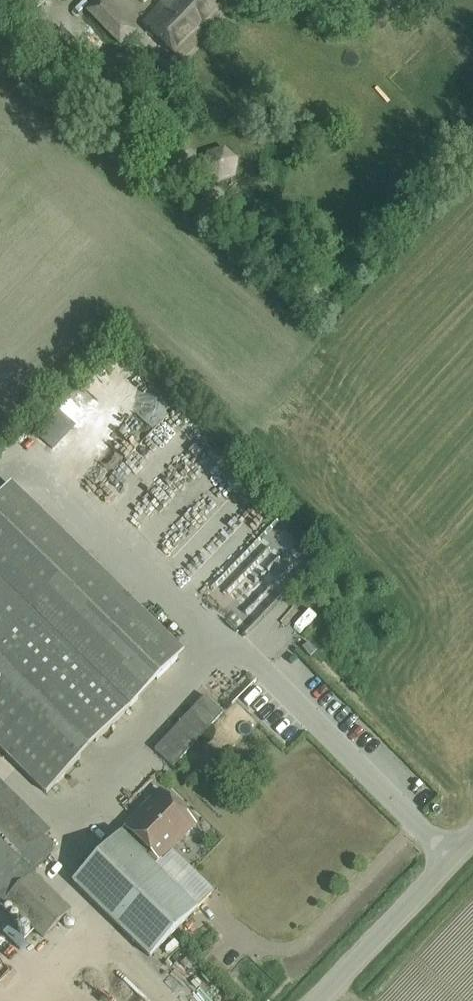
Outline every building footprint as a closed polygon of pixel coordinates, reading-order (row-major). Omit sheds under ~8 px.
[(120,41),(134,28),(107,0),(93,0),(86,6),(120,41)] [(208,23),(227,3),(223,0),(167,0),(144,24),(180,59),(212,26),(208,23)] [(59,31),(44,44),(73,73),(86,60),(59,31)] [(239,161),(225,149),(206,155),(203,173),(217,186),(235,179),(239,161)] [(84,384),(72,394),(88,414),(100,403),(84,384)] [(148,433),(124,455),(136,468),(160,446),(148,433)] [(105,493),(116,481),(108,474),(97,486),(105,493)] [(11,482),(0,493),(0,748),(46,793),(184,651),(11,482)] [(248,601),(238,591),(225,605),(235,615),(248,601)] [(172,767),(222,713),(204,696),(154,750),(172,767)] [(44,939),(70,912),(32,874),(48,857),(46,854),(53,846),(44,837),(51,830),(0,780),(0,897),(44,939)] [(195,824),(160,791),(72,882),(150,957),(197,909),(154,866),(195,824)]
